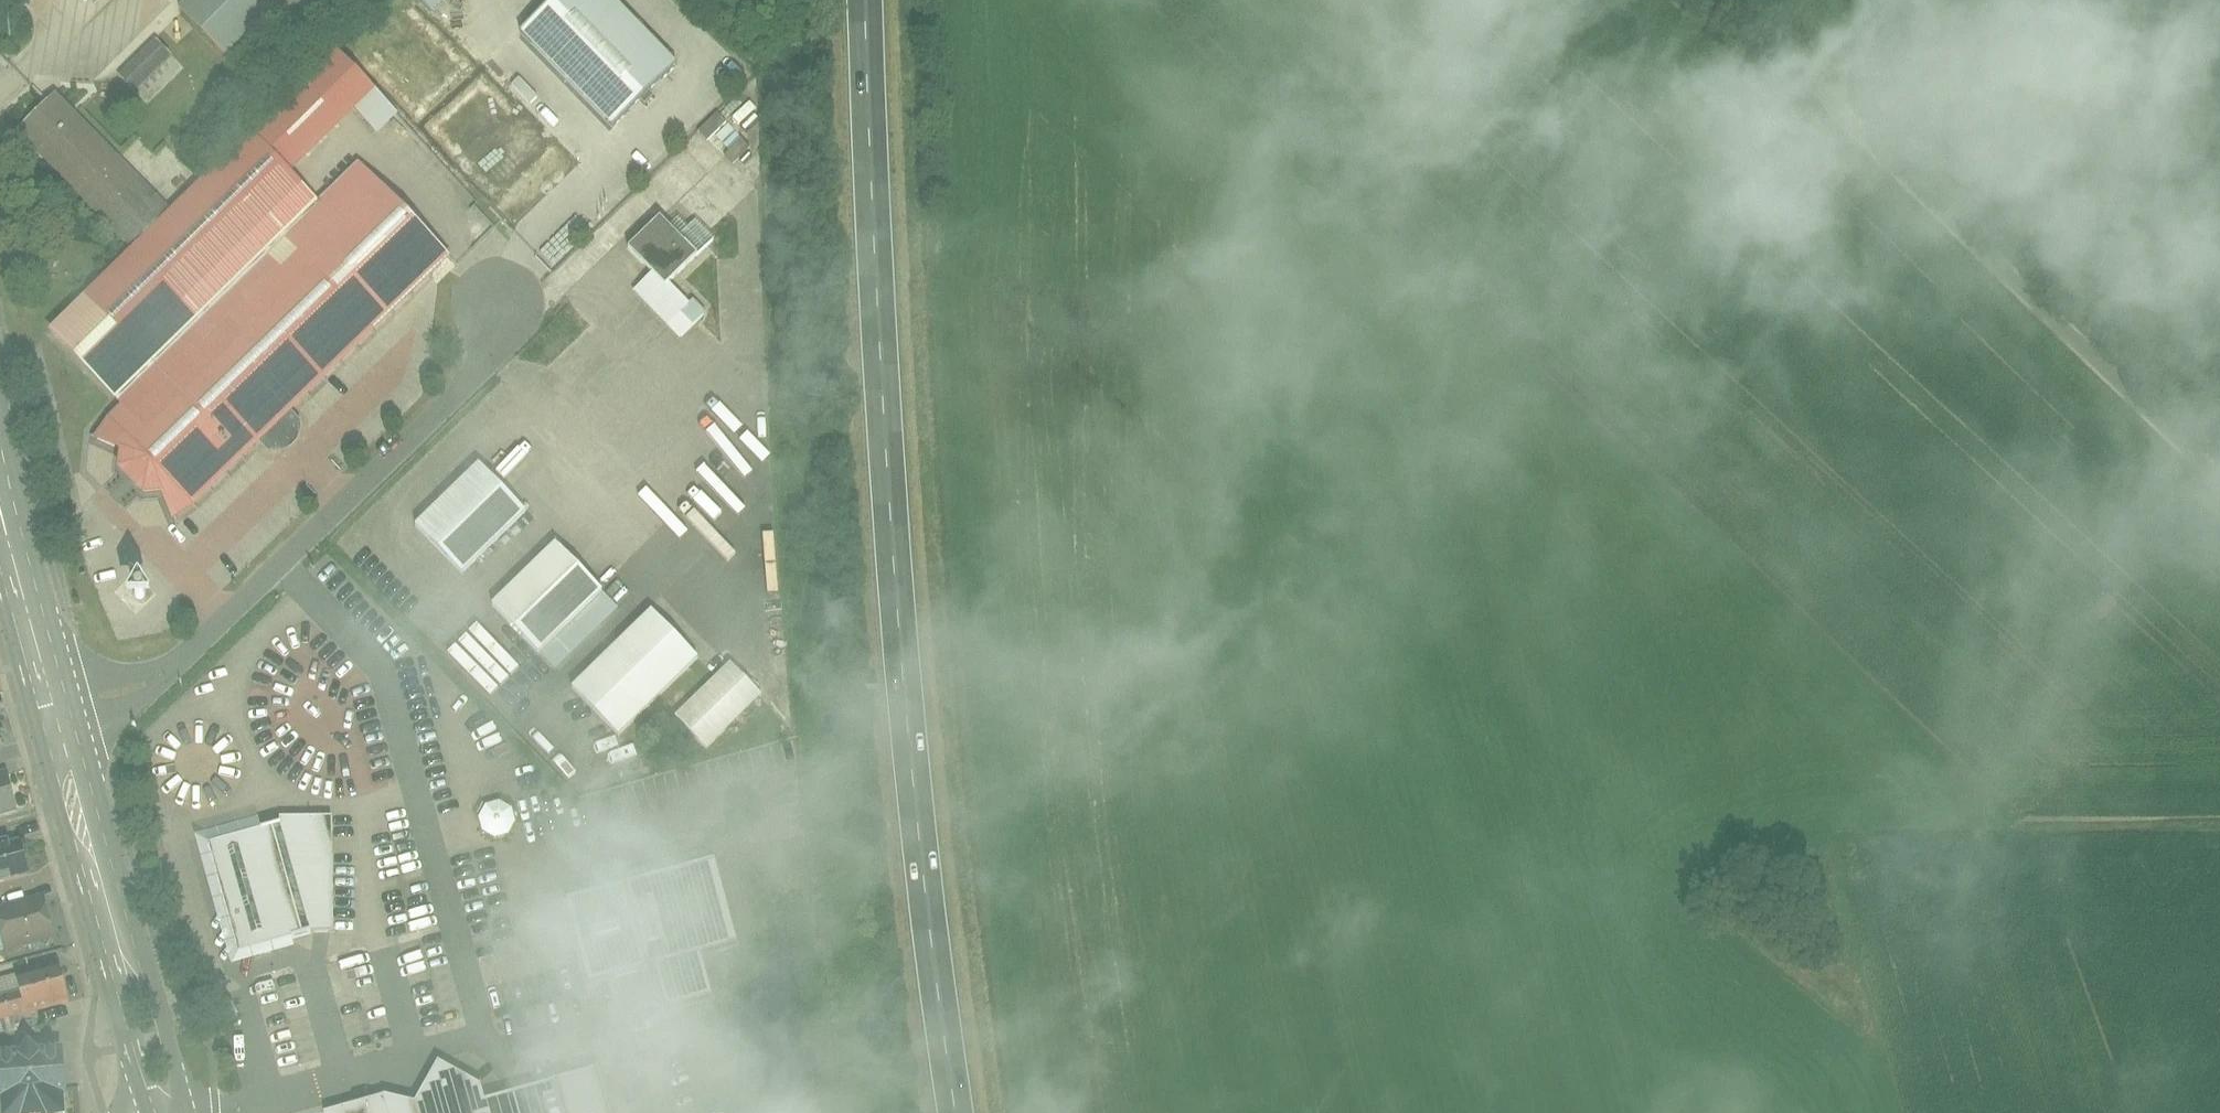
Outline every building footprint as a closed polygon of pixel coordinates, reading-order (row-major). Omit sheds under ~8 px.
[(183,12),(225,55),(277,2),(275,0),(195,0),(183,12)] [(431,12),(444,0),(420,0),(431,12)] [(611,0),(555,0),(521,33),(612,126),(675,65),(611,0)] [(156,39),(119,75),(145,102),(182,66),(156,39)] [(127,255),(49,331),(117,400),(319,203),(293,176),(377,94),(337,53),(169,217),(55,100),(14,140),(127,255)] [(723,108),(700,131),(724,156),(747,133),(723,108)] [(117,400),(86,429),(179,524),(453,258),(360,163),(319,203),(117,400)] [(660,217),(628,248),(665,286),(713,240),(695,222),(680,237),(660,217)] [(456,462),(414,502),(421,509),(463,469),(456,462)] [(477,467),(419,524),(466,571),(524,514),(477,467)] [(552,546),(495,603),(542,650),(600,593),(552,546)] [(652,610),(577,683),(623,731),(699,659),(652,610)] [(731,663),(674,718),(707,751),(763,697),(731,663)] [(6,771),(0,773),(0,816),(19,810),(6,771)] [(276,835),(211,855),(239,956),(304,937),(326,937),(324,823),(277,824),(276,835)] [(20,843),(0,848),(0,879),(27,872),(20,843)] [(657,969),(668,1008),(710,997),(698,956),(739,945),(715,860),(568,902),(592,987),(657,969)] [(42,897),(0,909),(0,932),(6,954),(54,940),(42,897)] [(59,968),(13,978),(17,995),(0,999),(0,1023),(27,1017),(26,1012),(67,1003),(59,968)] [(0,1056),(0,1097),(1,1097),(1,1112),(70,1112),(69,1092),(62,1092),(61,1054),(0,1056)] [(596,1072),(484,1102),(480,1086),(441,1067),(420,1106),(390,1097),(334,1112),(607,1112),(596,1072)]
